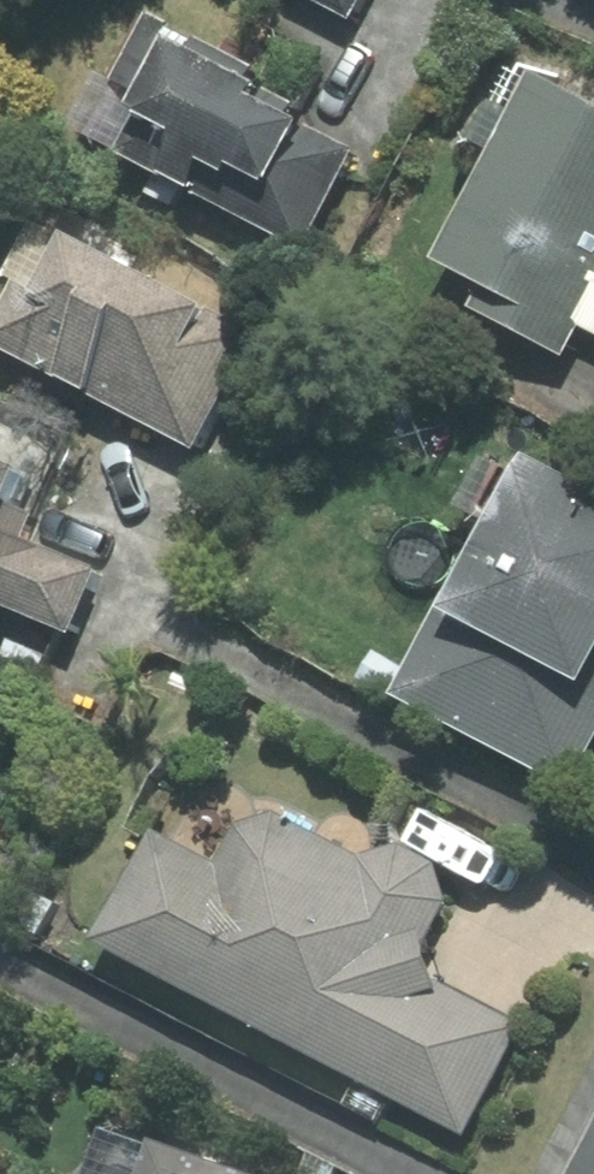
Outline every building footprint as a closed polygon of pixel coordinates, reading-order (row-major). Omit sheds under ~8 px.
[(367,16),(376,0),(335,0),(367,16)] [(159,89),(129,144),(318,247),(365,162),(323,139),(339,110),(159,12),(127,72),(159,89)] [(543,47),(492,148),(516,160),(465,259),(506,280),(491,310),(585,358),(593,340),(593,73),(543,47)] [(0,306),(0,335),(218,448),(281,326),(51,207),(0,306)] [(0,437),(0,593),(97,635),(124,573),(26,531),(57,461),(0,437)] [(564,454),(553,475),(533,465),(530,472),(497,455),(471,506),(522,532),(486,601),(470,592),(416,697),(590,786),(593,779),(593,469),(564,454)] [(477,1136),(536,1028),(463,988),(480,957),(448,939),(459,909),(460,905),(461,901),(462,896),(462,892),(461,888),(461,884),(460,880),(459,876),(457,872),(455,868),(453,865),(450,861),(447,858),(444,855),(441,853),(438,851),(434,849),(430,847),(426,846),(422,845),(418,844),(414,844),(410,843),(405,844),(401,845),(397,846),(393,847),(389,849),(386,851),(382,853),(379,856),(376,858),(373,861),(371,865),(252,800),(218,861),(170,835),(114,937),(477,1136)] [(174,1140),(162,1173),(270,1173),(174,1140)]
